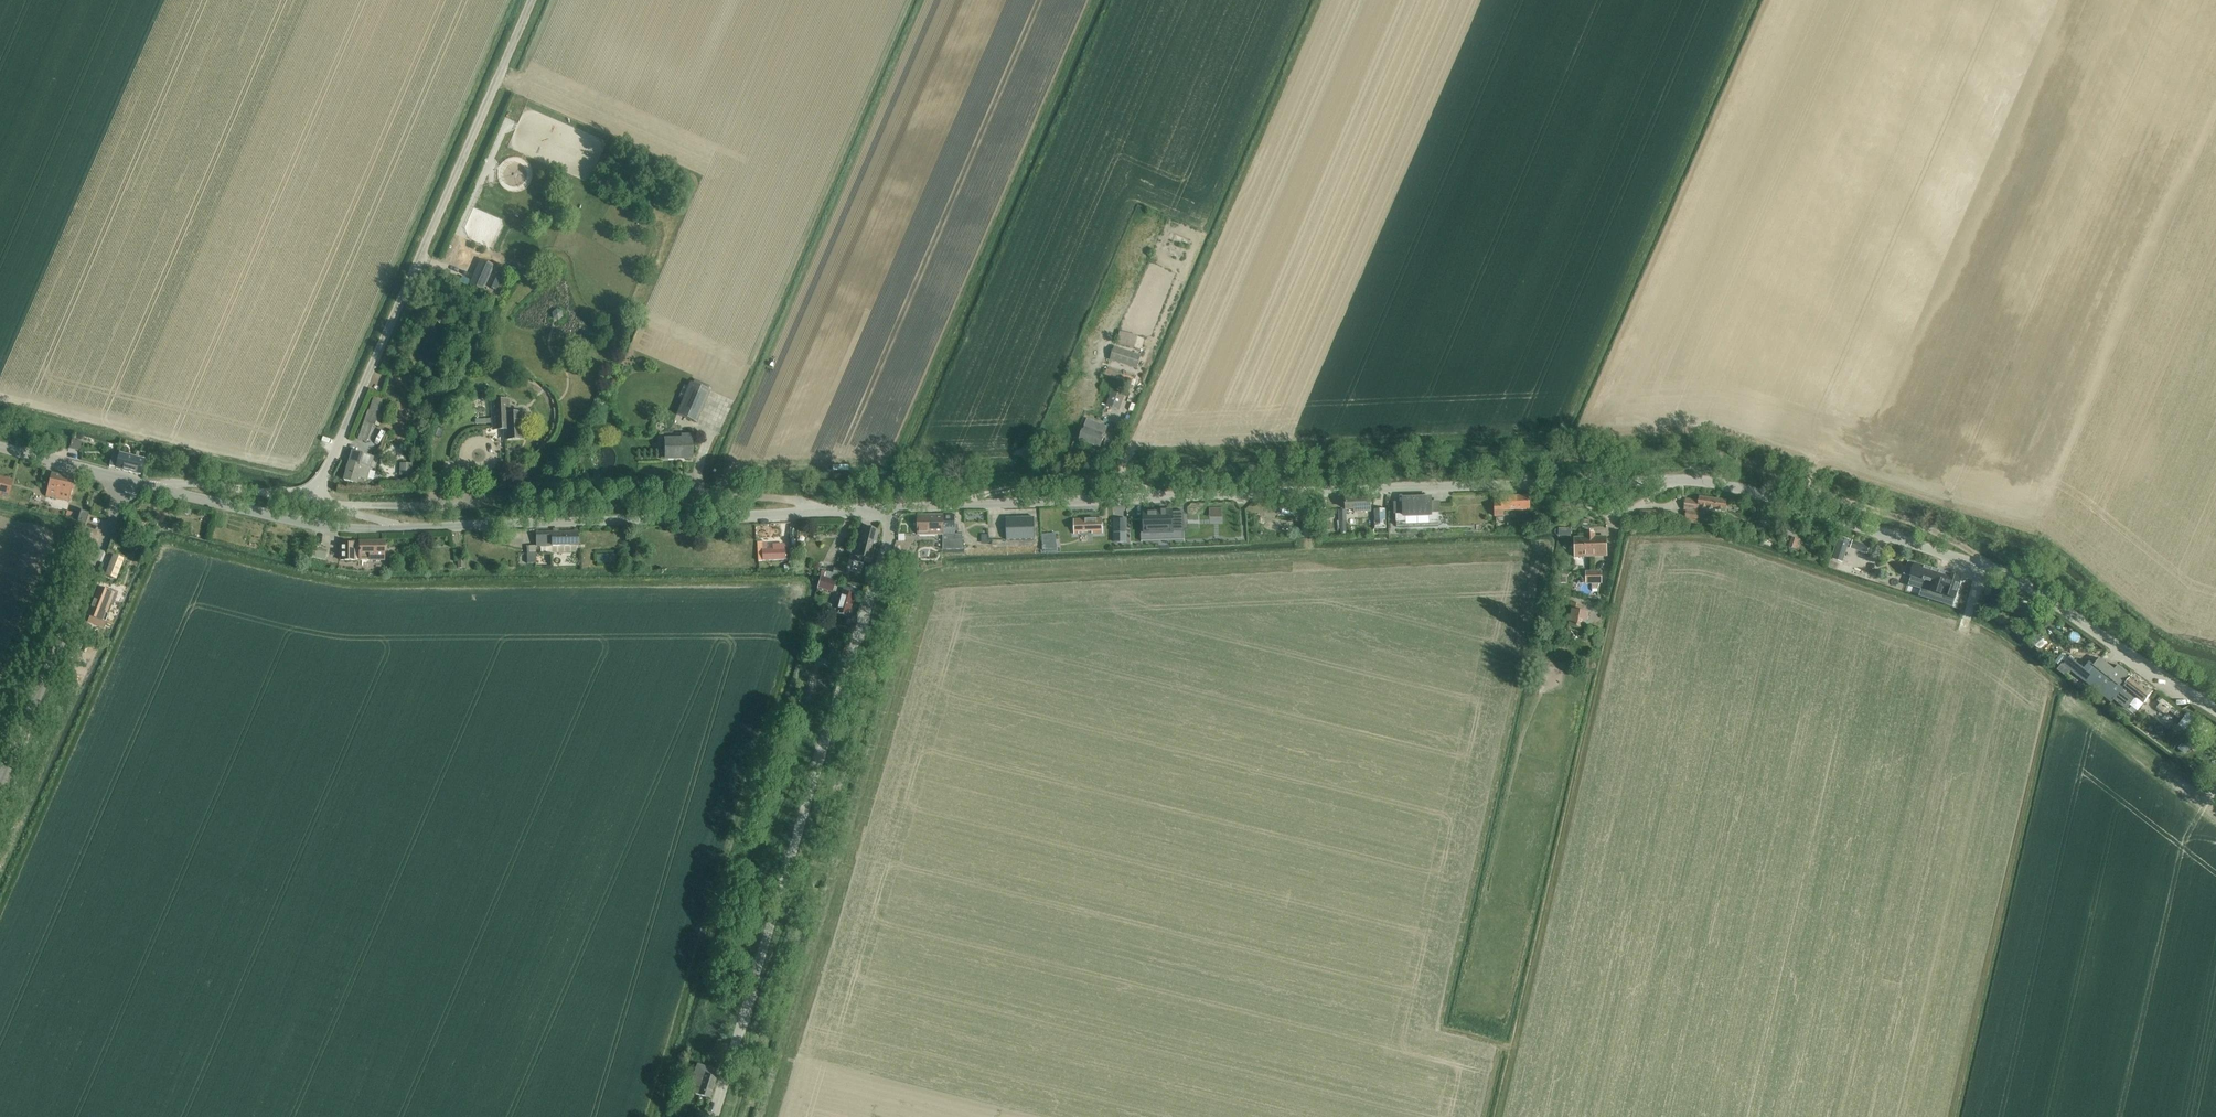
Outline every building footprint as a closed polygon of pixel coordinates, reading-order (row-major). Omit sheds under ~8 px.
[(481,260),(469,285),(481,290),(493,266),(481,260)] [(1118,345),(1135,348),(1138,336),(1120,332),(1118,345)] [(1114,347),(1110,360),(1137,369),(1141,356),(1114,347)] [(1107,370),(1105,376),(1131,385),(1133,378),(1107,370)] [(691,384),(677,415),(696,424),(710,392),(691,384)] [(1106,405),(1119,410),(1124,397),(1111,392),(1106,405)] [(367,442),(372,425),(379,428),(384,413),(379,412),(383,400),(373,397),(369,410),(368,410),(364,422),(363,422),(358,439),(367,442)] [(510,400),(491,401),(492,431),(503,430),(504,441),(508,441),(525,440),(524,431),(525,431),(524,412),(510,413),(510,400)] [(1079,440),(1081,441),(1100,448),(1107,427),(1096,423),(1087,419),(1079,440)] [(665,440),(666,459),(691,459),(691,436),(682,437),(682,440),(665,440)] [(72,440),(70,450),(80,452),(82,443),(72,440)] [(1074,442),(1067,457),(1073,459),(1076,453),(1075,452),(1079,444),(1074,442)] [(113,457),(111,467),(117,469),(140,475),(144,460),(120,454),(114,452),(113,457)] [(344,480),(357,484),(358,478),(366,481),(373,459),(352,452),(344,480)] [(52,474),(48,492),(46,497),(70,502),(75,476),(62,473),(62,476),(52,474)] [(9,498),(14,479),(0,476),(0,496),(9,498)] [(1347,497),(1345,497),(1345,509),(1345,510),(1346,510),(1347,510),(1355,510),(1355,514),(1370,513),(1371,513),(1371,496),(1347,497)] [(1495,502),(1496,517),(1504,517),(1503,511),(1530,511),(1530,496),(1502,497),(1502,502),(1495,502)] [(1687,510),(1687,511),(1686,520),(1697,522),(1699,508),(1702,509),(1701,514),(1708,515),(1709,509),(1725,511),(1727,500),(1700,497),(1699,501),(1686,500),(1685,510),(1687,510)] [(1396,505),(1397,526),(1439,525),(1439,504),(1430,504),(1430,499),(1404,500),(1404,505),(1396,505)] [(1386,509),(1374,509),(1375,530),(1387,530),(1386,509)] [(1145,536),(1142,536),(1142,541),(1186,540),(1185,513),(1172,513),(1172,510),(1144,511),(1145,536)] [(79,520),(78,521),(87,524),(90,513),(81,511),(80,515),(79,520)] [(937,515),(918,516),(918,535),(937,535),(944,535),(944,515),(937,515)] [(956,515),(944,515),(944,535),(945,535),(945,539),(945,540),(945,549),(964,549),(964,540),(964,535),(956,535),(956,531),(958,531),(958,525),(956,525),(956,515)] [(1007,540),(1013,540),(1035,540),(1035,518),(1007,519),(1007,540)] [(1075,520),(1075,535),(1079,535),(1079,533),(1093,532),(1093,535),(1103,534),(1102,519),(1075,520)] [(1127,521),(1115,521),(1115,542),(1126,542),(1126,533),(1127,533),(1127,521)] [(862,528),(854,562),(863,564),(864,558),(871,560),(878,533),(862,528)] [(537,533),(537,547),(551,546),(578,546),(577,532),(537,533)] [(1056,534),(1042,535),(1043,550),(1057,550),(1056,534)] [(1841,537),(1833,560),(1842,563),(1850,540),(1847,539),(1841,537)] [(1575,539),(1576,558),(1607,556),(1606,538),(1575,539)] [(1792,538),(1789,548),(1799,551),(1801,545),(1798,544),(1799,540),(1792,538)] [(1853,540),(1851,547),(1867,553),(1869,546),(1862,543),(1860,543),(1853,540)] [(341,561),(361,561),(384,560),(384,542),(361,542),(361,544),(357,544),(357,543),(341,543),(341,561)] [(758,543),(757,543),(757,548),(758,562),(762,561),(763,561),(786,560),(791,560),(791,546),(785,546),(784,546),(782,544),(776,545),(775,547),(773,547),(773,550),(766,550),(766,543),(758,543)] [(536,564),(536,546),(526,547),(527,564),(536,564)] [(314,548),(312,558),(325,561),(328,551),(314,548)] [(614,555),(597,555),(597,564),(615,563),(614,555)] [(113,556),(105,576),(116,580),(124,560),(113,556)] [(465,557),(457,558),(458,569),(466,569),(465,557)] [(911,561),(908,568),(917,571),(919,564),(911,561)] [(1908,562),(1904,574),(1911,576),(1910,580),(1933,587),(1932,591),(1955,598),(1956,596),(1961,578),(1950,575),(1948,581),(1937,578),(1939,571),(1915,564),(1908,562)] [(834,569),(832,575),(831,578),(843,581),(844,576),(842,575),(843,571),(834,569)] [(1586,584),(1593,584),(1602,584),(1602,572),(1586,572),(1586,584)] [(836,581),(823,578),(823,579),(816,577),(817,587),(821,588),(833,591),(836,581)] [(842,591),(836,614),(848,617),(855,595),(856,589),(854,589),(844,586),(842,591)] [(88,616),(106,622),(109,615),(108,614),(107,614),(111,603),(114,604),(118,592),(111,590),(110,593),(98,588),(88,616)] [(1585,629),(1588,614),(1581,612),(1582,606),(1572,604),(1570,611),(1573,611),(1570,626),(1585,629)] [(90,617),(88,623),(98,627),(100,621),(90,617)] [(2031,641),(2039,649),(2052,663),(2053,662),(2054,660),(2055,658),(2055,655),(2054,652),(2053,650),(2039,634),(2031,641)] [(2061,654),(2055,662),(2060,666),(2067,658),(2061,654)] [(2064,665),(2063,665),(2067,668),(2071,671),(2079,677),(2079,678),(2083,681),(2100,694),(2112,703),(2114,700),(2127,710),(2136,697),(2144,703),(2151,694),(2152,692),(2132,677),(2129,681),(2125,678),(2129,674),(2118,666),(2118,667),(2116,670),(2100,659),(2095,666),(2090,663),(2085,670),(2072,661),(2069,658),(2068,659),(2064,665)] [(1539,683),(1542,674),(1543,668),(1541,667),(1541,665),(1538,665),(1537,672),(1535,681),(1539,683)] [(2160,697),(2157,701),(2175,715),(2176,715),(2179,712),(2160,697)] [(2187,713),(2177,728),(2184,732),(2194,717),(2187,713)] [(689,1092),(710,1099),(716,1078),(715,1078),(717,1070),(697,1064),(689,1092)]
